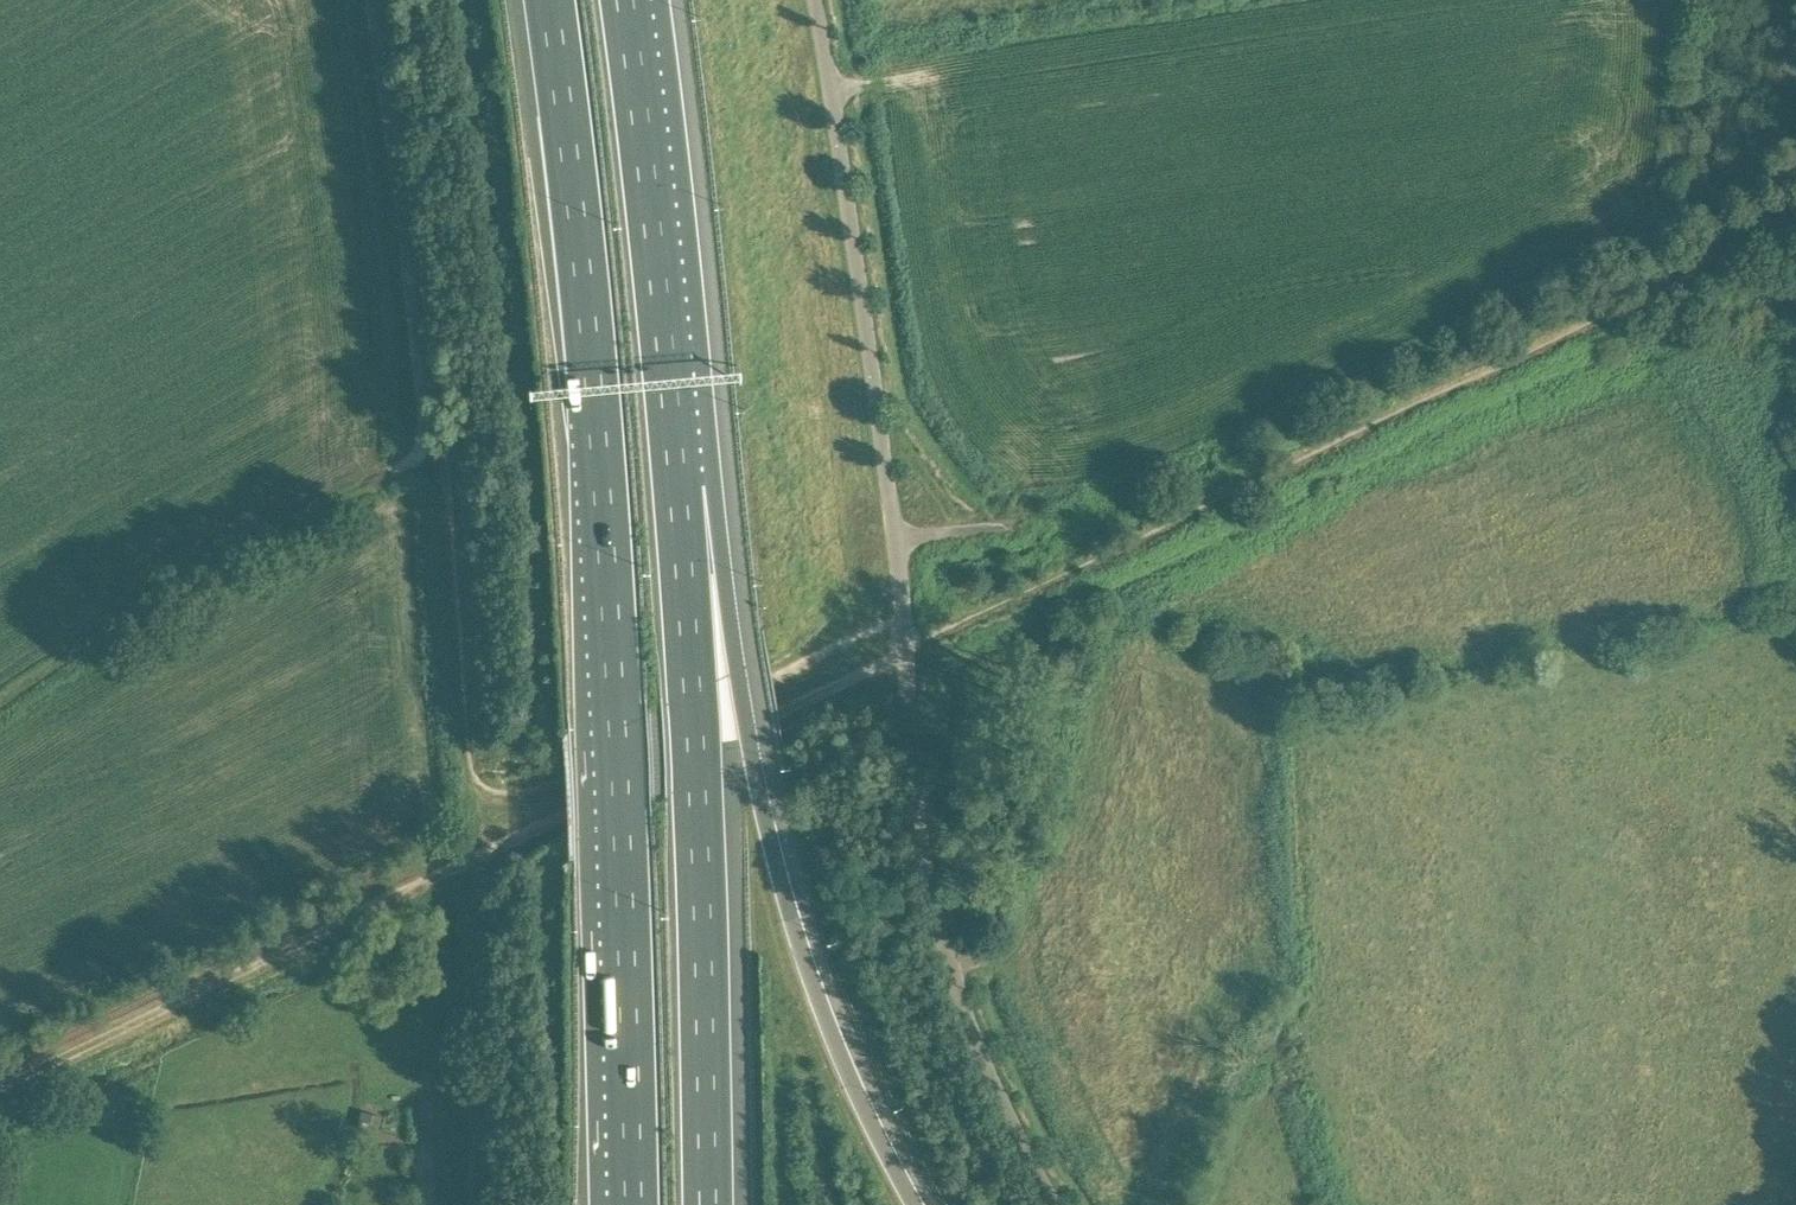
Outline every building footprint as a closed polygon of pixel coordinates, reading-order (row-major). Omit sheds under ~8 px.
[(377,1134),(382,1114),(362,1109),(357,1129),(377,1134)]
